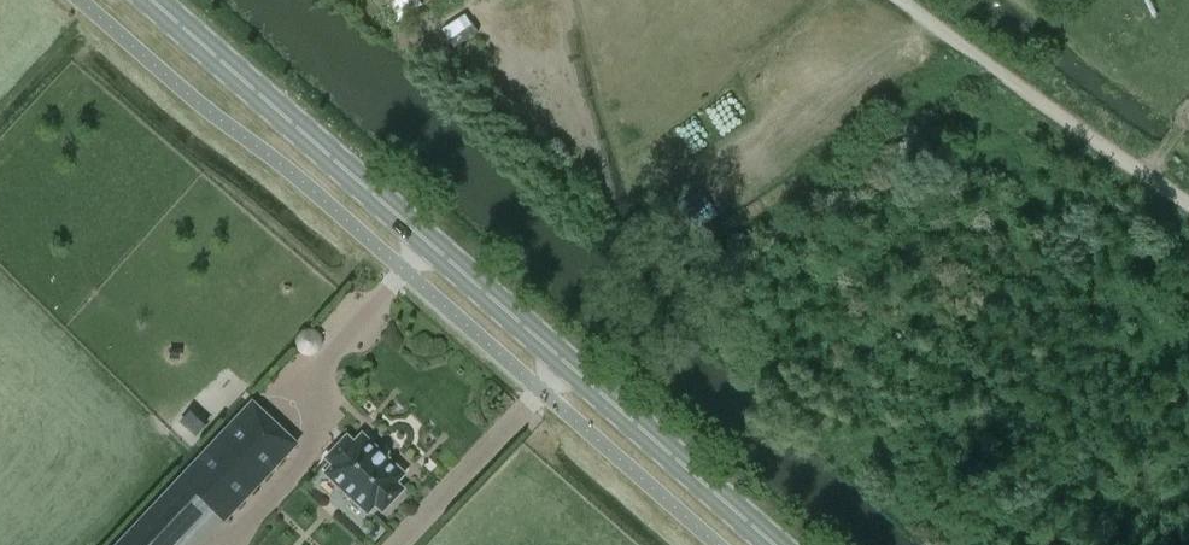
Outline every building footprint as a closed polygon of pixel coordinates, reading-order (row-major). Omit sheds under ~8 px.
[(392,27),(422,5),(418,0),(374,0),(392,27)] [(117,544),(182,544),(214,511),(225,521),(296,446),(251,403),(117,544)] [(333,464),(322,474),(368,517),(378,507),(382,511),(397,495),(390,489),(403,474),(362,435),(349,450),(342,443),(327,459),(333,464)]
